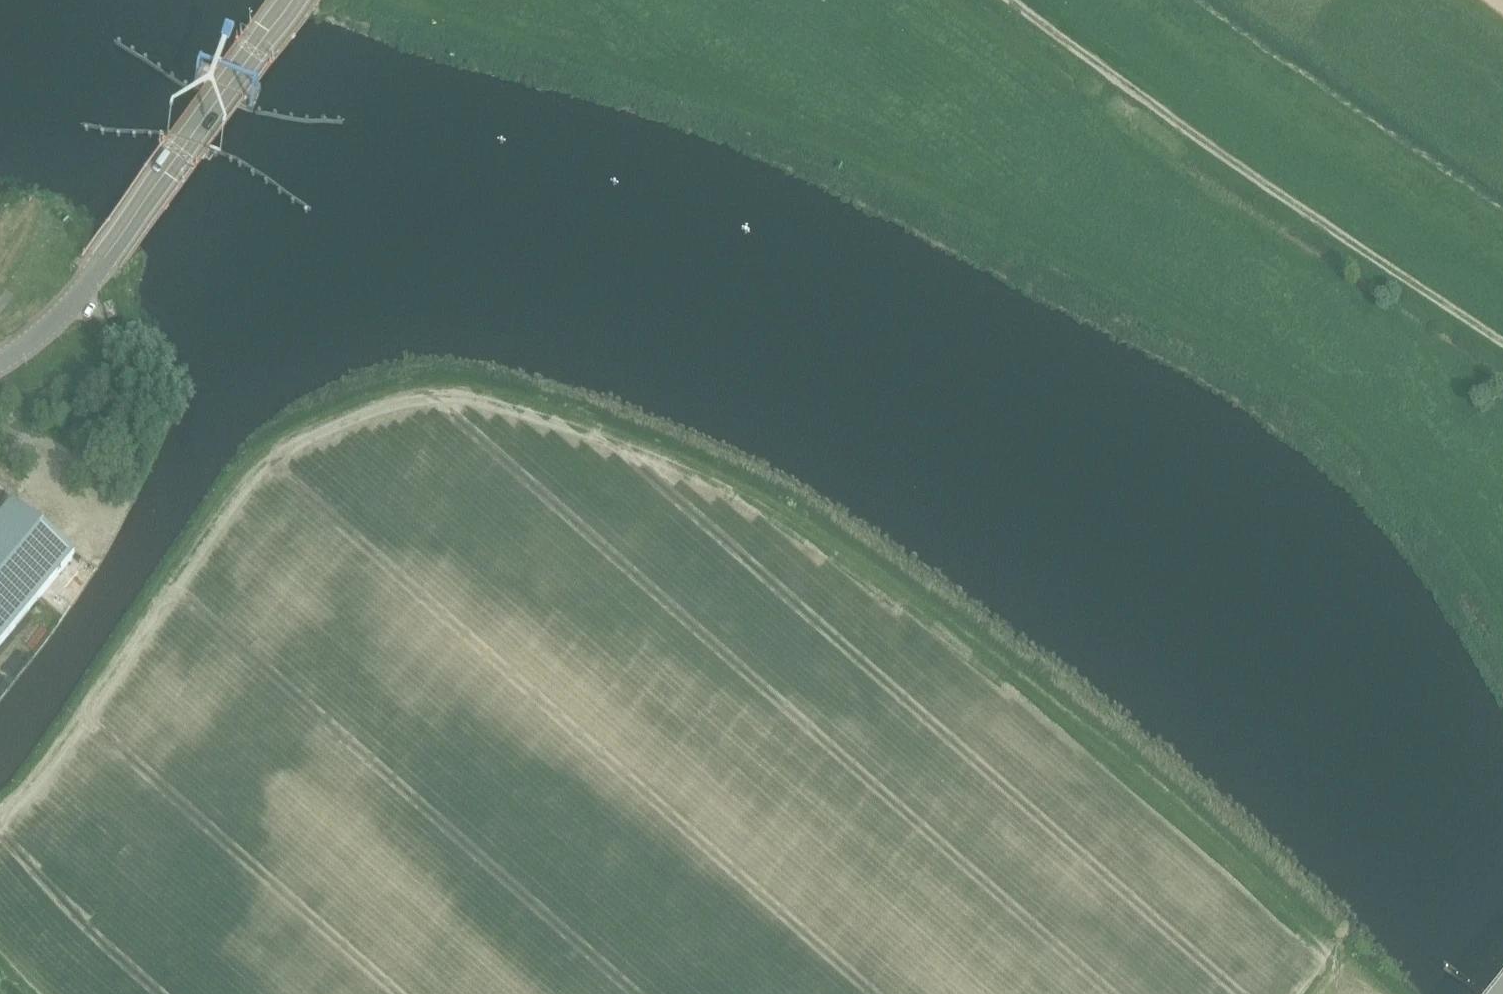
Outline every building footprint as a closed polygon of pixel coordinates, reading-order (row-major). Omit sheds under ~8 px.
[(76,556),(13,503),(0,519),(0,647),(76,556)]
